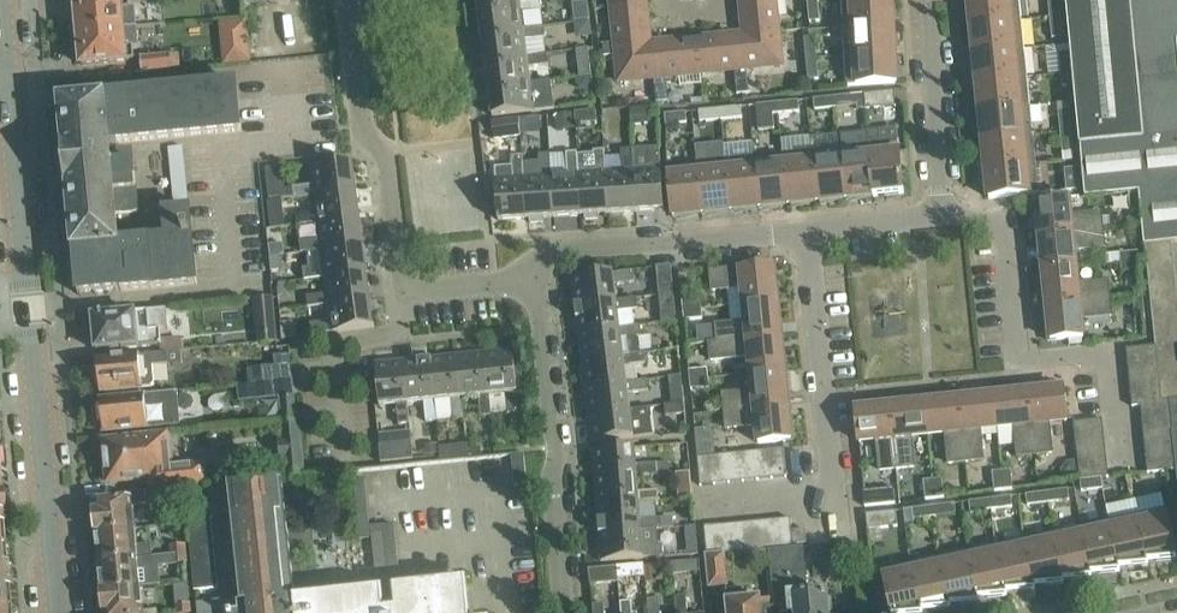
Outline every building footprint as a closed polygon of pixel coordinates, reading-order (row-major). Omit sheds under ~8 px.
[(137,27),(135,7),(131,8),(130,0),(75,0),(76,11),(73,12),(70,15),(72,33),(137,27)] [(520,1),(478,7),(482,34),(523,29),(521,12),(542,9),(541,0),(529,0),(520,1)] [(744,34),(650,43),(646,0),(611,0),(615,42),(602,43),(604,56),(616,55),(619,81),(654,78),(656,102),(669,101),(666,76),(734,70),(737,94),(749,93),(747,68),(782,65),(775,0),(740,0),(744,34)] [(807,0),(809,22),(820,20),(818,0),(811,0),(807,0)] [(892,0),(842,0),(843,27),(893,24),(892,0)] [(1021,20),(1019,0),(968,0),(971,25),(1021,20)] [(1060,16),(1059,0),(1048,0),(1050,17),(1060,16)] [(1175,18),(1176,17),(1176,0),(1069,0),(1085,197),(1128,193),(1139,192),(1141,211),(1144,245),(1145,245),(1146,249),(1172,246),(1172,242),(1176,241),(1176,37),(1175,18)] [(587,2),(573,4),(575,21),(589,19),(587,2)] [(1060,16),(1050,17),(1052,38),(1063,37),(1060,16)] [(1021,20),(971,25),(974,54),(1024,49),(1021,20)] [(589,21),(575,23),(576,32),(583,36),(591,35),(589,21)] [(224,65),(250,63),(246,22),(221,23),(224,65)] [(895,53),(893,24),(843,27),(845,56),(895,53)] [(544,26),(523,29),(482,34),(485,61),(526,55),(524,40),(545,37),(544,26)] [(139,46),(137,27),(72,33),(74,50),(77,53),(80,53),(81,65),(135,60),(134,46),(139,46)] [(806,59),(816,58),(814,36),(804,37),(806,59)] [(580,77),(592,75),(588,47),(576,49),(580,77)] [(1027,77),(1024,49),(974,54),(977,83),(1027,77)] [(1061,74),(1072,73),(1070,51),(1059,53),(1061,74)] [(547,53),(526,55),(485,61),(489,88),(529,83),(527,67),(548,64),(547,53)] [(895,53),(845,56),(846,86),(896,83),(895,53)] [(172,69),(170,54),(140,57),(142,72),(172,69)] [(819,79),(816,58),(806,59),(808,80),(819,79)] [(1073,85),(1072,73),(1061,74),(1062,86),(1073,85)] [(1030,106),(1027,77),(977,83),(980,111),(1030,106)] [(551,80),(529,83),(489,88),(492,117),(554,108),(551,80)] [(121,291),(197,284),(190,210),(162,213),(164,238),(120,242),(117,214),(140,212),(134,150),(111,152),(111,143),(243,131),(238,83),(59,99),(64,146),(62,146),(66,186),(67,186),(73,249),(74,248),(78,294),(121,290),(121,291)] [(866,109),(895,106),(894,91),(865,94),(866,109)] [(834,97),(836,112),(857,110),(856,94),(834,97)] [(836,112),(834,97),(813,99),(815,114),(836,112)] [(777,103),(779,118),(800,116),(798,100),(777,103)] [(777,103),(756,105),(759,132),(776,130),(775,118),(779,118),(777,103)] [(741,106),(720,108),(721,124),(743,122),(741,106)] [(1030,106),(980,111),(983,140),(1033,135),(1030,106)] [(721,124),(720,108),(699,111),(700,126),(721,124)] [(596,110),(575,112),(575,123),(597,121),(596,110)] [(1060,132),(1071,131),(1069,110),(1058,111),(1060,132)] [(649,122),(648,111),(634,112),(635,123),(649,122)] [(576,128),(575,123),(575,112),(556,114),(557,129),(576,128)] [(687,123),(686,112),(664,114),(665,125),(687,123)] [(540,116),(520,119),(521,129),(542,127),(540,116)] [(521,129),(520,119),(492,122),(494,139),(522,136),(521,129)] [(1073,152),(1071,131),(1060,132),(1062,153),(1073,152)] [(874,195),(873,195),(873,196),(904,193),(901,171),(908,170),(908,152),(899,153),(898,142),(881,143),(880,133),(867,134),(868,145),(874,195)] [(1036,164),(1033,135),(983,140),(986,169),(1036,164)] [(874,195),(868,145),(840,148),(845,198),(873,195),(874,195)] [(174,147),(177,203),(189,203),(187,147),(174,147)] [(648,148),(631,149),(636,211),(664,209),(661,168),(660,168),(659,147),(648,148)] [(840,148),(811,151),(816,201),(845,198),(840,148)] [(623,171),(606,172),(609,213),(636,211),(631,149),(622,150),(623,171)] [(596,172),(578,173),(581,215),(609,213),(606,172),(605,151),(594,151),(596,172)] [(811,151),(782,154),(788,204),(816,201),(811,151)] [(581,215),(578,173),(577,152),(566,153),(568,174),(551,175),(554,216),(581,215)] [(540,175),(524,176),(526,218),(554,216),(551,175),(550,154),(538,155),(540,175)] [(782,154),(754,157),(759,206),(788,204),(782,154)] [(526,218),(524,176),(522,156),(511,157),(512,166),(495,167),(498,220),(526,218)] [(754,157),(725,160),(730,209),(759,206),(754,157)] [(725,160),(696,163),(702,212),(730,209),(725,160)] [(313,195),(356,189),(352,162),(310,168),(313,185),(291,187),(292,197),(313,195)] [(702,212),(696,163),(667,166),(672,215),(702,212)] [(1036,164),(986,169),(989,198),(1039,193),(1036,164)] [(270,200),(286,198),(282,167),(266,169),(270,200)] [(1066,190),(1077,189),(1075,168),(1064,169),(1066,190)] [(356,189),(313,195),(316,211),(294,214),(295,220),(296,225),(317,222),(359,217),(356,189)] [(1139,192),(1128,193),(1130,212),(1141,211),(1139,192)] [(1040,236),(1102,229),(1101,212),(1070,215),(1069,197),(1034,201),(1036,224),(1038,224),(1040,236)] [(283,199),(270,200),(271,215),(285,213),(283,199)] [(359,217),(317,222),(319,239),(298,241),(300,253),(321,250),(363,245),(359,217)] [(296,225),(295,220),(273,222),(273,228),(296,225)] [(1102,229),(1040,236),(1041,248),(1039,248),(1041,271),(1076,267),(1074,250),(1104,247),(1102,229)] [(863,374),(977,365),(966,230),(912,234),(914,263),(855,267),(863,374)] [(284,243),(270,245),(271,256),(286,254),(284,243)] [(363,245),(321,250),(322,265),(301,268),(303,280),(324,277),(366,271),(363,245)] [(1146,249),(1155,345),(1157,360),(1158,374),(1160,389),(1161,401),(1169,400),(1176,399),(1176,294),(1172,246),(1146,249)] [(1121,262),(1139,260),(1139,251),(1120,253),(1121,262)] [(272,270),(282,269),(280,256),(270,257),(272,270)] [(1140,270),(1139,260),(1121,262),(1122,272),(1140,270)] [(659,295),(673,293),(671,265),(656,267),(659,295)] [(744,304),(779,301),(777,278),(774,279),(773,266),(743,269),(743,268),(710,271),(712,290),(742,287),(744,304)] [(1078,284),(1076,267),(1041,271),(1043,293),(1045,293),(1047,305),(1110,298),(1108,281),(1078,284)] [(575,305),(616,300),(614,284),(635,281),(633,270),(613,273),(612,272),(571,278),(575,305)] [(366,271),(324,277),(326,293),(305,295),(306,307),(328,304),(370,299),(366,271)] [(286,282),(278,283),(279,296),(288,295),(286,282)] [(673,293),(659,295),(661,315),(675,313),(673,293)] [(1135,314),(1145,313),(1143,295),(1133,296),(1135,314)] [(273,297),(254,298),(258,341),(276,340),(273,297)] [(637,298),(616,300),(575,305),(578,333),(619,327),(617,311),(638,309),(637,298)] [(1110,298),(1047,305),(1048,317),(1046,317),(1048,340),(1083,337),(1081,319),(1111,315),(1110,298)] [(370,299),(328,304),(330,319),(310,322),(311,333),(332,330),(332,332),(373,327),(370,299)] [(683,310),(702,308),(701,299),(682,301),(683,310)] [(779,301),(744,304),(746,322),(716,325),(717,342),(780,335),(779,323),(781,323),(779,301)] [(702,308),(683,310),(684,320),(703,318),(702,308)] [(166,309),(148,311),(150,330),(160,329),(160,334),(164,334),(169,333),(166,309)] [(122,349),(161,345),(161,339),(160,334),(160,329),(150,330),(148,311),(93,316),(96,350),(122,347),(122,349)] [(285,338),(296,337),(294,323),(283,324),(285,338)] [(640,325),(619,327),(578,333),(581,360),(623,355),(621,338),(642,336),(640,325)] [(780,335),(717,342),(709,343),(711,360),(749,356),(751,373),(786,370),(784,347),(781,347),(780,335)] [(181,337),(161,339),(161,345),(162,353),(183,350),(182,343),(181,337)] [(1157,360),(1155,345),(1126,349),(1128,363),(1157,360)] [(183,350),(162,353),(97,359),(100,392),(152,387),(156,383),(155,366),(184,363),(183,350)] [(513,350),(485,353),(489,394),(506,392),(508,413),(519,412),(517,391),(513,350)] [(644,352),(623,355),(581,360),(585,387),(626,382),(624,366),(645,363),(644,352)] [(485,353),(458,356),(462,397),(478,395),(480,416),(491,415),(489,394),(485,353)] [(263,382),(293,380),(291,361),(290,361),(290,354),(274,356),(275,366),(261,368),(263,382)] [(462,397),(458,356),(431,358),(435,400),(451,398),(453,419),(464,418),(462,397)] [(431,358),(403,361),(407,403),(424,401),(426,422),(437,421),(435,400),(431,358)] [(1157,360),(1128,363),(1129,377),(1158,374),(1157,360)] [(407,403),(403,361),(375,364),(380,405),(396,404),(398,424),(409,423),(407,403)] [(690,379),(708,377),(707,368),(689,370),(690,379)] [(786,370),(751,373),(753,391),(723,394),(724,411),(787,404),(786,392),(788,392),(786,370)] [(1158,374),(1129,377),(1131,392),(1160,389),(1158,374)] [(681,375),(668,377),(671,403),(684,401),(681,375)] [(708,377),(690,379),(690,389),(709,387),(708,377)] [(647,379),(626,382),(585,387),(588,414),(630,409),(628,393),(648,390),(647,379)] [(293,380),(263,382),(253,383),(255,398),(265,397),(265,399),(273,398),(276,415),(296,413),(294,396),(295,396),(293,380)] [(1028,391),(1035,454),(1052,452),(1049,422),(1067,420),(1063,385),(1040,387),(1040,390),(1028,391)] [(1161,401),(1160,389),(1131,392),(1132,406),(1140,405),(1161,403),(1161,401)] [(1035,454),(1028,391),(1016,392),(1016,390),(994,392),(997,427),(1014,425),(1017,456),(1035,454)] [(997,427),(994,392),(971,395),(971,397),(959,398),(966,461),(983,459),(980,429),(997,427)] [(176,394),(145,397),(101,401),(104,432),(178,425),(176,394)] [(947,397),(925,399),(928,434),(946,433),(949,463),(966,461),(959,398),(947,399),(947,397)] [(902,404),(890,405),(897,468),(914,466),(911,436),(928,434),(925,399),(902,402),(902,404)] [(1169,400),(1171,413),(1176,413),(1176,399),(1169,400)] [(1169,400),(1161,401),(1161,403),(1140,405),(1142,422),(1172,419),(1171,413),(1169,400)] [(684,414),(683,404),(663,406),(664,416),(684,414)] [(788,416),(787,404),(724,411),(726,428),(756,425),(758,443),(793,439),(791,416),(788,416)] [(897,468),(890,405),(878,406),(878,404),(855,406),(858,442),(877,440),(880,470),(897,468)] [(651,406),(630,409),(588,414),(592,442),(633,437),(631,420),(652,417),(651,406)] [(697,456),(707,456),(702,413),(693,414),(697,456)] [(1075,436),(1104,433),(1102,419),(1074,422),(1075,436)] [(1172,419),(1142,422),(1144,439),(1173,436),(1172,432),(1174,431),(1173,428),(1172,419)] [(298,420),(282,422),(281,422),(287,477),(303,475),(298,420)] [(1104,433),(1075,436),(1077,451),(1105,448),(1104,433)] [(164,436),(148,437),(105,442),(109,482),(152,478),(153,489),(209,483),(207,460),(166,464),(164,436)] [(1173,436),(1144,439),(1146,455),(1174,452),(1173,442),(1173,436)] [(381,462),(413,459),(411,442),(379,445),(381,462)] [(437,444),(425,445),(426,455),(438,454),(437,444)] [(467,444),(440,447),(441,461),(468,459),(467,449),(467,444)] [(595,478),(637,475),(657,474),(657,463),(636,464),(634,447),(593,450),(595,478)] [(482,448),(467,449),(468,459),(483,457),(482,448)] [(769,449),(772,478),(786,477),(784,448),(769,449)] [(1105,448),(1077,451),(1078,465),(1107,462),(1105,448)] [(772,478),(769,449),(755,451),(758,479),(772,478)] [(758,479),(755,451),(740,452),(743,481),(758,479)] [(740,452),(726,454),(729,482),(743,481),(740,452)] [(1174,452),(1146,455),(1147,472),(1176,469),(1175,456),(1174,452)] [(511,454),(514,485),(527,484),(524,453),(511,454)] [(726,454),(712,455),(714,484),(729,482),(726,454)] [(712,455),(707,456),(697,456),(700,485),(714,484),(712,455)] [(1107,462),(1078,465),(1080,480),(1101,477),(1101,478),(1108,477),(1107,462)] [(1011,470),(1002,471),(1003,489),(1013,488),(1011,470)] [(1003,489),(1002,471),(992,471),(994,490),(1003,489)] [(638,492),(637,475),(595,478),(597,506),(639,503),(659,501),(659,490),(638,492)] [(1103,488),(1101,478),(1101,477),(1080,480),(1082,490),(1103,488)] [(378,589),(305,597),(307,612),(469,612),(465,580),(402,587),(395,522),(372,525),(367,478),(354,480),(360,537),(372,536),(378,589)] [(942,478),(933,479),(935,498),(944,497),(942,478)] [(935,498),(933,479),(923,480),(925,499),(935,498)] [(227,612),(226,599),(198,602),(199,612),(307,612),(305,597),(295,598),(282,481),(225,488),(238,611),(227,612)] [(216,586),(207,487),(186,489),(195,588),(216,586)] [(863,491),(865,506),(889,503),(895,503),(894,487),(887,488),(863,491)] [(913,488),(899,489),(900,501),(914,500),(913,488)] [(1047,491),(1048,502),(1069,499),(1068,489),(1047,491)] [(96,532),(135,528),(133,505),(147,504),(146,491),(131,492),(131,498),(93,502),(96,532)] [(1048,502),(1047,491),(1026,494),(1027,505),(1048,502)] [(1011,496),(990,499),(991,509),(1012,507),(1011,496)] [(991,509),(990,499),(969,501),(970,512),(991,509)] [(639,503),(597,506),(599,533),(641,530),(661,528),(661,517),(640,519),(639,503)] [(955,503),(933,506),(935,516),(956,514),(955,503)] [(935,516),(933,506),(912,508),(914,519),(935,516)] [(1165,508),(1136,514),(1147,565),(1148,565),(1147,561),(1176,558),(1165,508)] [(896,511),(866,514),(867,529),(898,526),(896,511)] [(1136,514),(1108,520),(1119,571),(1120,571),(1119,567),(1147,565),(1136,514)] [(793,547),(793,544),(792,531),(790,518),(776,519),(779,548),(793,547)] [(776,519),(761,521),(764,549),(779,548),(776,519)] [(1108,520),(1080,526),(1091,577),(1092,577),(1091,573),(1119,571),(1108,520)] [(761,521),(747,522),(750,551),(764,549),(761,521)] [(747,522),(733,523),(736,552),(750,551),(747,522)] [(736,552),(733,523),(718,525),(721,553),(724,553),(736,552)] [(698,554),(695,525),(685,526),(687,555),(698,554)] [(721,553),(718,525),(704,526),(707,555),(721,553)] [(1091,577),(1080,526),(1052,532),(1063,583),(1064,583),(1063,579),(1091,577)] [(137,543),(135,528),(96,532),(99,562),(153,557),(152,542),(137,543)] [(642,546),(641,530),(599,533),(601,561),(643,558),(643,557),(663,556),(663,545),(642,546)] [(805,530),(792,531),(793,544),(806,543),(805,530)] [(1052,532),(1023,538),(1035,589),(1035,585),(1063,583),(1052,532)] [(1023,538),(995,545),(1006,595),(1007,595),(1006,591),(1035,589),(1023,538)] [(172,555),(187,553),(186,544),(171,545),(172,555)] [(1006,595),(995,545),(967,551),(978,601),(979,601),(978,598),(1006,595)] [(790,602),(791,611),(796,610),(797,612),(827,612),(827,609),(825,592),(807,594),(802,546),(769,549),(775,604),(790,602)] [(978,601),(967,551),(939,557),(950,607),(951,607),(950,604),(978,601)] [(187,561),(187,553),(172,555),(172,562),(187,561)] [(724,553),(721,553),(707,555),(710,586),(727,585),(724,553)] [(172,555),(160,556),(160,563),(172,562),(172,555)] [(153,557),(99,562),(101,591),(141,587),(139,563),(153,562),(153,557)] [(939,557),(911,563),(922,612),(922,610),(950,607),(939,557)] [(698,560),(673,562),(673,573),(699,571),(698,560)] [(911,563),(882,569),(891,612),(922,612),(911,563)] [(643,564),(624,565),(625,577),(644,576),(643,564)] [(653,565),(644,566),(645,579),(654,579),(653,565)] [(617,566),(588,569),(590,585),(618,582),(617,566)] [(8,575),(0,576),(0,607),(10,606),(8,575)] [(141,587),(101,591),(104,612),(158,612),(158,609),(144,610),(141,587)] [(728,612),(761,612),(760,598),(743,600),(741,588),(725,590),(728,612)] [(676,612),(687,612),(686,595),(675,597),(676,612)] [(658,598),(647,599),(649,612),(660,612),(658,598)] [(631,601),(620,602),(621,612),(632,612),(631,601)] [(192,612),(192,604),(177,605),(178,612),(190,612),(192,612)] [(604,604),(593,605),(594,612),(605,612),(604,604)]
